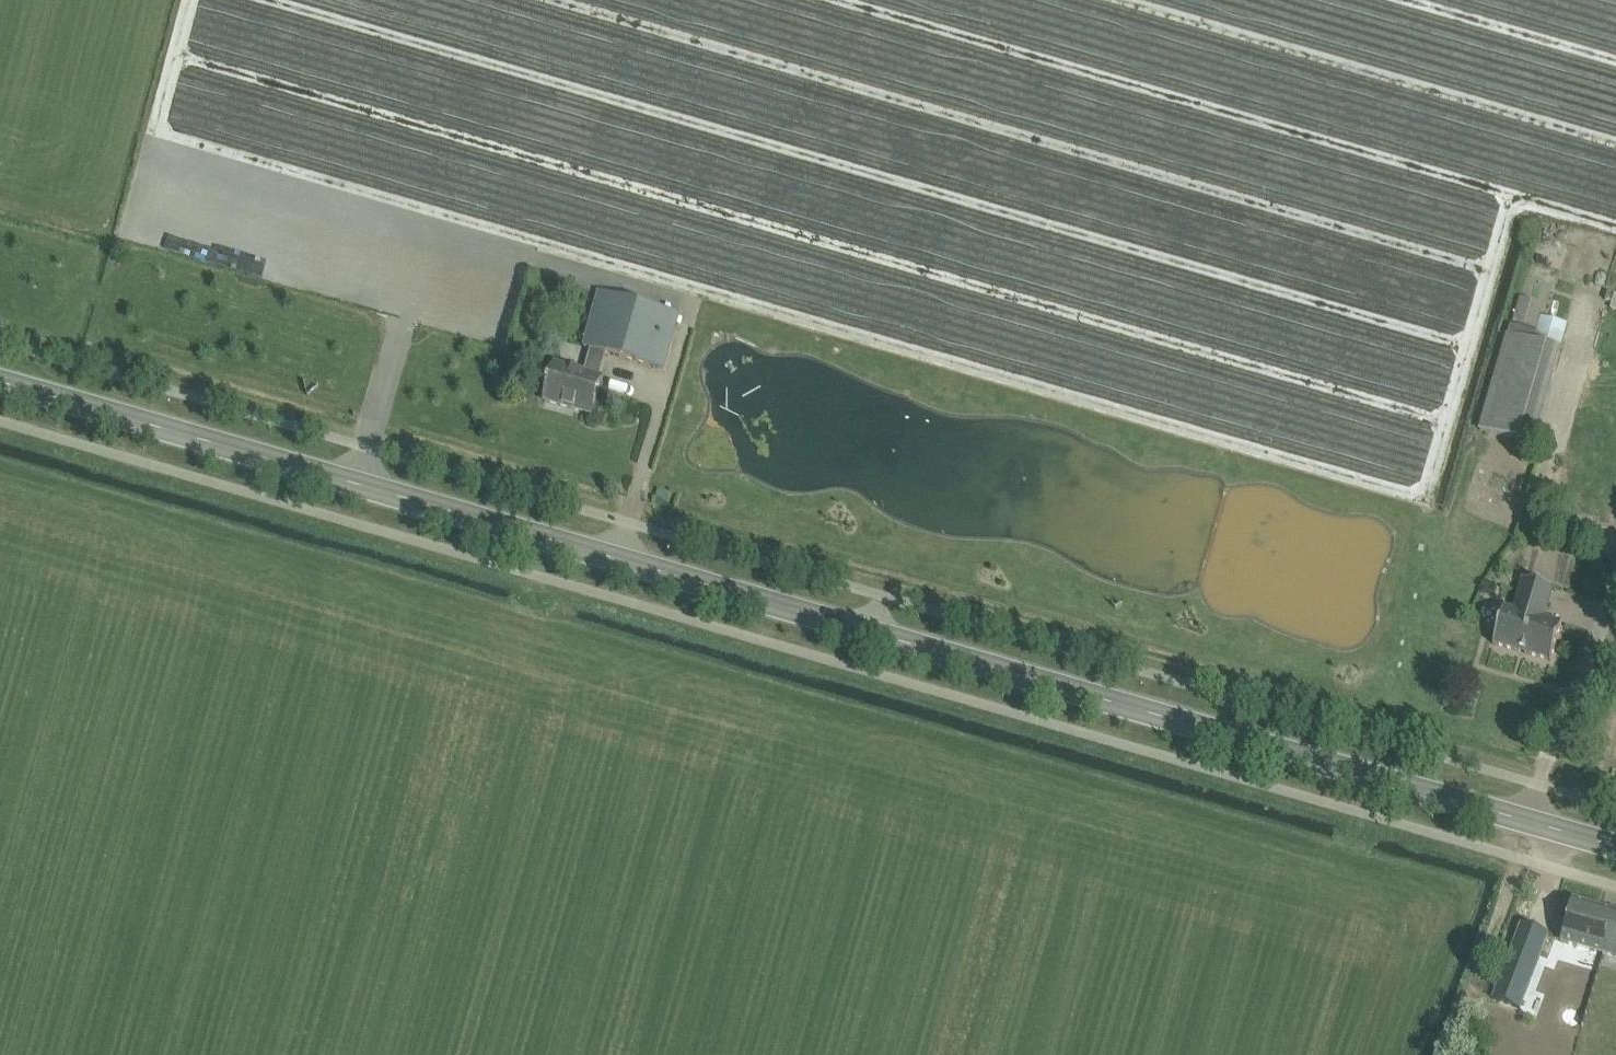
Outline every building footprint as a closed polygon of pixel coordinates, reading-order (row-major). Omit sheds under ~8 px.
[(664,369),(670,348),(704,225),(627,203),(586,350),(591,351),(584,376),(554,367),(548,388),(549,389),(545,401),(592,415),(602,379),(600,378),(607,353),(664,369)] [(1511,294),(1478,432),(1533,445),(1563,320),(1538,315),(1541,301),(1511,294)] [(1545,619),(1554,587),(1523,579),(1514,610),(1504,607),(1494,644),(1552,661),(1562,624),(1545,619)] [(1573,901),(1562,941),(1585,948),(1615,957),(1615,913),(1573,901)] [(1541,954),(1516,944),(1496,997),(1520,1007),(1541,954)] [(1564,1022),(1581,961),(1549,951),(1531,1012),(1564,1022)]
